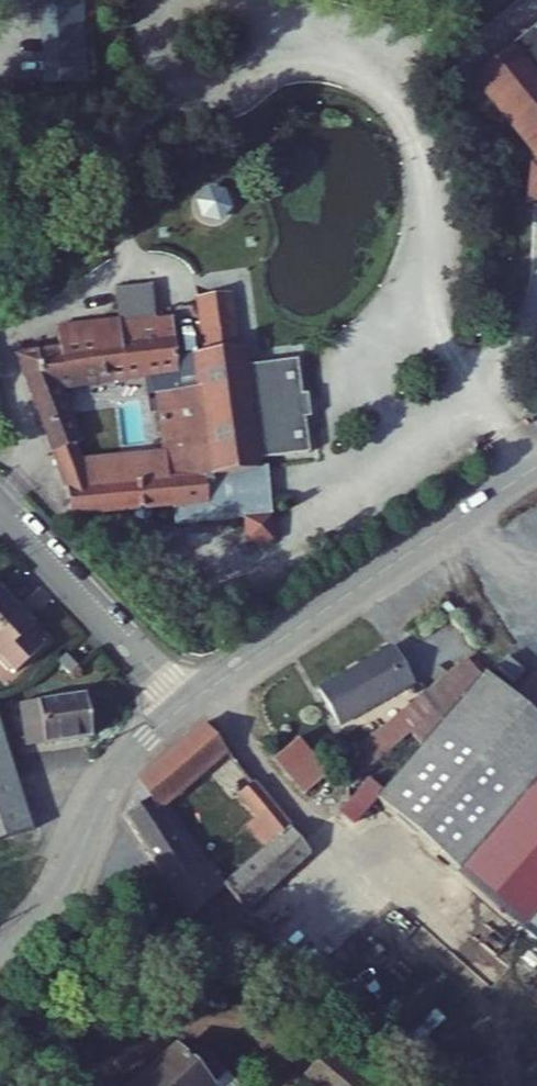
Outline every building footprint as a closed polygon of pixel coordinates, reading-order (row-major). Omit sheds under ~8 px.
[(40,3),(43,88),(86,87),(84,1),(40,3)] [(470,83),(511,139),(526,157),(531,158),(530,174),(523,174),(520,214),(536,215),(536,28),(470,83)] [(200,222),(229,221),(227,190),(199,191),(200,222)] [(251,472),(251,464),(302,460),(299,425),(306,425),(304,401),(297,401),(295,367),(243,371),(242,352),(239,352),(234,295),(199,297),(204,355),(190,356),(191,389),(173,390),(150,390),(151,442),(69,443),(49,374),(173,371),(172,356),(172,313),(157,313),(156,282),(119,283),(120,314),(55,315),(56,339),(12,340),(58,479),(58,506),(160,505),(161,522),(259,520),(258,472),(251,472)] [(190,356),(172,356),(173,371),(173,390),(191,389),(190,356)] [(17,596),(0,578),(0,611),(17,596)] [(42,634),(30,622),(35,617),(17,596),(0,611),(0,659),(7,666),(42,634)] [(61,671),(75,657),(63,645),(48,658),(61,671)] [(333,730),(396,688),(370,651),(308,696),(333,730)] [(294,742),(272,761),(302,796),(306,793),(320,811),(337,798),(335,795),(411,734),(420,746),(374,798),(473,885),(526,825),(536,811),(536,810),(522,796),(536,778),(536,720),(466,658),(327,773),(298,739),(294,742)] [(87,728),(77,689),(20,697),(7,699),(18,742),(87,728)] [(238,767),(196,722),(166,750),(188,773),(201,761),(221,782),(238,767)] [(0,724),(0,846),(34,836),(0,724)] [(173,788),(188,773),(166,750),(151,764),(173,788)] [(248,913),(282,880),(256,855),(291,823),(246,776),(230,791),(249,810),(240,820),(260,841),(232,863),(215,843),(206,851),(189,829),(177,837),(152,808),(173,788),(151,764),(129,784),(116,818),(190,916),(207,902),(223,886),(248,913)] [(230,791),(246,776),(238,767),(221,782),(230,791)] [(282,880),(316,848),(291,823),(256,855),(282,880)] [(536,876),(536,834),(526,825),(473,885),(456,904),(488,933),(536,876)] [(248,913),(223,886),(207,902),(232,927),(248,913)] [(522,933),(536,946),(536,916),(522,933)] [(236,1074),(198,1034),(180,1049),(168,1037),(114,1085),(222,1085),(236,1074)] [(324,1044),(299,1070),(317,1085),(371,1085),(324,1044)]
